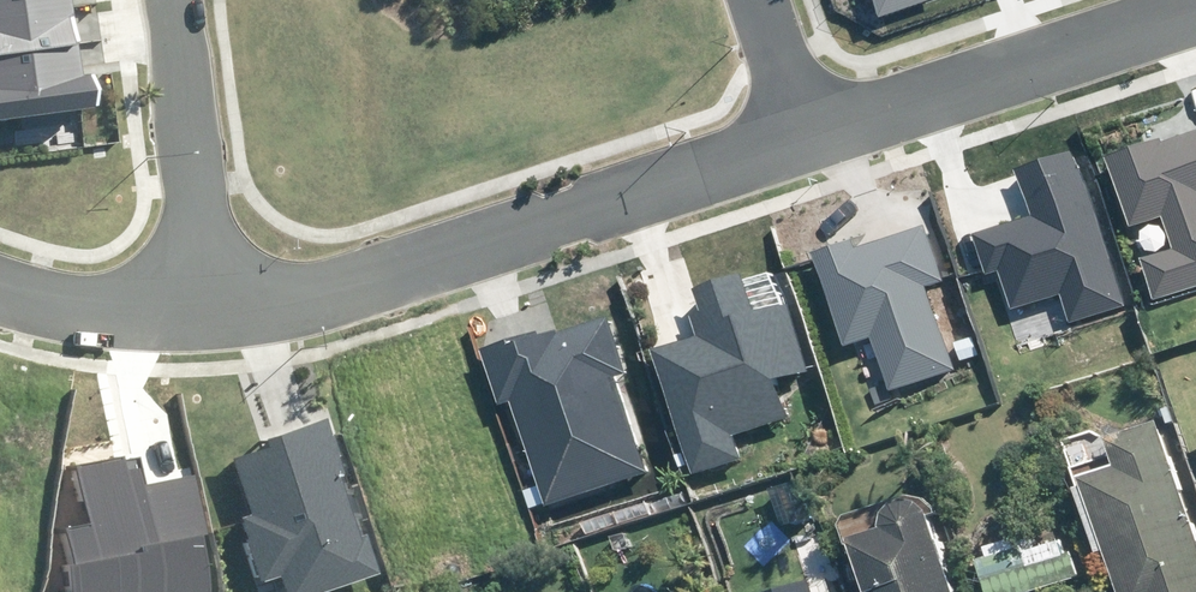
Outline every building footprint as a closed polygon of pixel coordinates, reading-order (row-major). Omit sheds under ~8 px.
[(102,104),(98,74),(83,76),(70,0),(0,0),(0,120),(102,104)] [(933,0),(873,0),(879,18),(933,0)] [(1104,155),(1127,227),(1163,215),(1174,249),(1142,260),(1154,299),(1195,286),(1195,130),(1160,141),(1158,138),(1104,155)] [(969,235),(982,274),(997,269),(1010,309),(1059,293),(1069,325),(1129,305),(1077,149),(1016,169),(1031,215),(969,235)] [(870,337),(889,392),(953,370),(924,285),(942,280),(924,226),(854,249),(851,238),(811,251),(843,346),(870,337)] [(652,349),(690,474),(740,459),(732,432),(786,416),(775,379),(812,368),(791,302),(752,314),(740,273),(692,288),(699,311),(689,314),(696,336),(652,349)] [(542,504),(645,472),(614,375),(624,372),(606,316),(555,332),(554,327),(479,351),(497,405),(510,401),(542,504)] [(288,591),(334,591),(384,576),(370,535),(358,539),(337,477),(349,473),(331,419),(267,440),(269,449),(234,460),(252,516),(243,519),(264,582),(282,576),(288,591)] [(1068,491),(1091,554),(1097,552),(1111,591),(1195,591),(1195,551),(1151,423),(1099,441),(1108,466),(1071,479),(1075,488),(1068,491)] [(80,591),(214,591),(194,475),(144,483),(141,467),(127,470),(125,457),(82,464),(92,524),(69,527),(80,591)] [(855,591),(945,591),(935,561),(939,559),(933,542),(929,542),(920,513),(910,506),(895,503),(883,507),(874,516),(871,527),(873,531),(838,542),(855,591)] [(970,561),(980,591),(1030,591),(1075,578),(1067,553),(1059,555),(1054,544),(1029,551),(1033,564),(1023,567),(1016,547),(1007,550),(1004,539),(978,548),(981,557),(970,561)] [(806,577),(762,591),(811,591),(806,577)]
